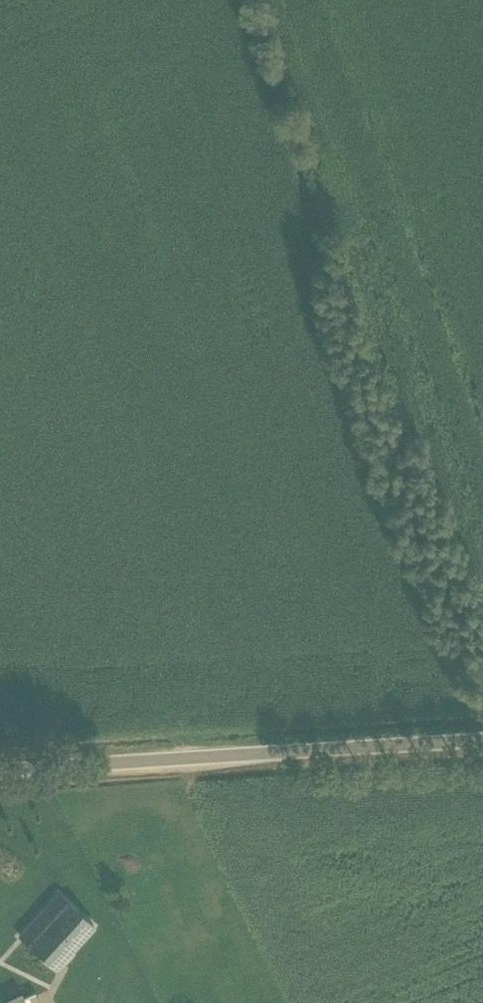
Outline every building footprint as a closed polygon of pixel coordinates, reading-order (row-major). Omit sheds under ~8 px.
[(68,901),(28,945),(32,949),(54,969),(94,924),(72,905),(68,901)] [(9,1002),(23,1002),(27,1001),(23,993),(7,999),(9,1002)]
